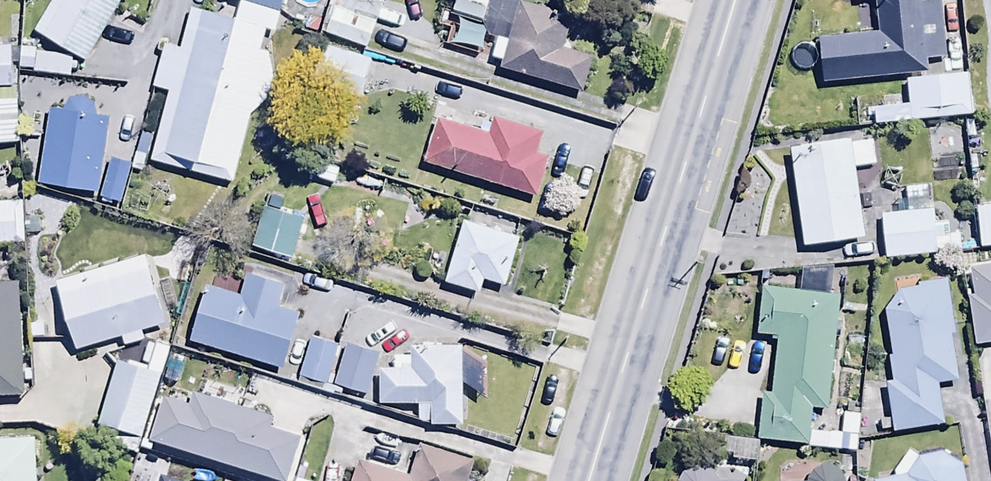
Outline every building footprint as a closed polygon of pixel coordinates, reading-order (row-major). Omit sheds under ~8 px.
[(34,30),(87,62),(123,0),(52,0),(34,30)] [(281,14),(286,0),(239,0),(281,14)] [(321,33),(366,50),(386,0),(333,0),(321,33)] [(453,13),(483,22),(490,0),(457,0),(453,13)] [(825,81),(926,74),(925,60),(944,59),(941,5),(921,6),(920,0),(875,0),(877,33),(822,37),(825,81)] [(571,19),(521,4),(501,70),(584,94),(595,58),(563,48),(571,19)] [(152,90),(169,95),(151,161),(233,182),(251,115),(271,100),(275,75),(269,53),(261,51),(267,30),(191,9),(181,49),(164,45),(152,90)] [(370,63),(325,46),(312,81),(358,98),(370,63)] [(0,48),(0,89),(13,89),(12,48),(0,48)] [(73,58),(22,49),(18,69),(69,78),(73,58)] [(874,110),(876,125),(971,117),(967,75),(907,80),(909,107),(874,110)] [(65,112),(51,110),(40,185),(99,193),(110,118),(96,116),(98,99),(67,94),(65,112)] [(0,103),(0,144),(19,143),(18,102),(0,103)] [(436,121),(424,163),(537,197),(548,158),(537,155),(544,134),(495,119),(490,137),(436,121)] [(852,144),(852,141),(792,148),(805,249),(866,242),(857,168),(878,165),(875,142),(852,144)] [(131,167),(111,162),(101,198),(121,203),(131,167)] [(0,205),(0,247),(24,246),(22,204),(0,205)] [(308,220),(265,206),(251,248),(294,262),(308,220)] [(977,207),(980,251),(990,250),(990,206),(977,207)] [(883,216),(886,259),(937,255),(937,250),(949,249),(947,223),(934,224),(933,212),(883,216)] [(512,265),(518,267),(526,241),(465,222),(445,285),(478,295),(483,281),(505,288),(512,265)] [(168,326),(147,256),(57,283),(78,352),(123,339),(125,347),(145,341),(143,333),(168,326)] [(970,270),(974,296),(971,296),(977,346),(990,345),(990,267),(970,270)] [(205,285),(189,342),(283,368),(298,315),(282,311),(289,285),(248,274),(242,295),(205,285)] [(902,287),(886,310),(894,383),(887,383),(893,435),(944,429),(939,386),(957,384),(945,282),(902,287)] [(20,284),(0,284),(0,401),(22,400),(20,284)] [(841,436),(810,433),(812,409),(826,411),(840,297),(763,288),(757,336),(778,338),(771,395),(765,395),(759,440),(857,451),(860,416),(843,415),(841,436)] [(339,348),(312,339),(300,376),(326,384),(339,348)] [(380,358),(348,346),(334,385),(366,397),(380,358)] [(463,426),(463,347),(415,347),(415,356),(393,356),(393,371),(381,371),(381,406),(419,406),(420,424),(431,424),(431,426),(463,426)] [(161,374),(117,361),(98,426),(141,439),(161,374)] [(193,395),(189,407),(163,400),(150,445),(270,480),(287,480),(300,439),(268,430),(274,411),(255,406),(253,414),(193,395)] [(733,454),(732,459),(756,464),(760,445),(721,437),(718,451),(733,454)] [(35,442),(0,443),(0,480),(37,480),(35,442)] [(354,480),(468,480),(474,463),(423,448),(414,478),(359,462),(354,480)] [(965,463),(943,451),(919,458),(908,451),(893,474),(897,477),(874,480),(968,480),(965,463)] [(808,480),(843,480),(843,475),(836,466),(821,466),(808,480)] [(689,468),(679,479),(679,480),(743,480),(743,476),(715,476),(708,468),(689,468)]
